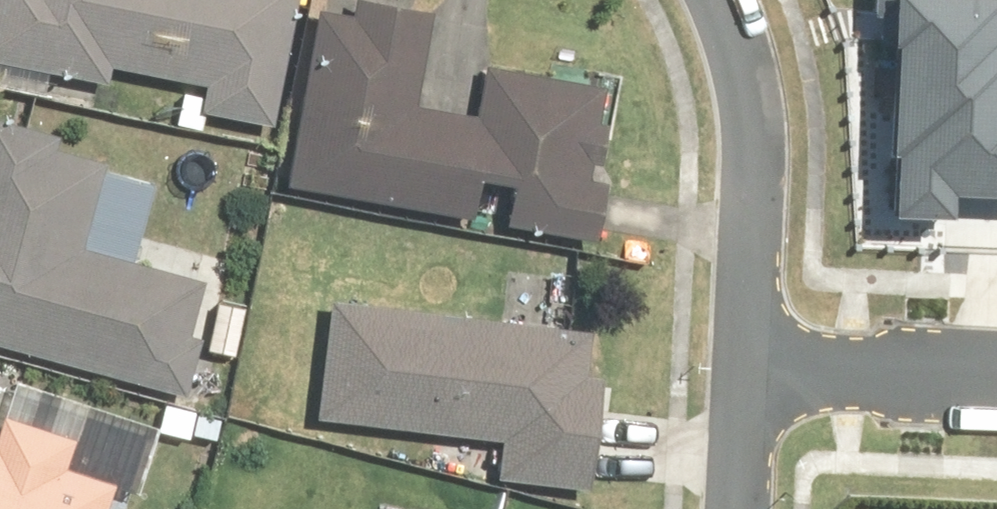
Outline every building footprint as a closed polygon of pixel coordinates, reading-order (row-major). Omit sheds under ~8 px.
[(99,89),(101,78),(202,96),(197,124),(269,136),(292,0),(0,0),(0,72),(99,89)] [(305,14),(275,184),(589,240),(598,186),(578,182),(594,93),(477,72),(469,117),(406,106),(422,17),(347,4),(344,21),(305,14)] [(177,400),(195,338),(183,334),(196,289),(77,255),(100,174),(50,160),(56,140),(0,124),(0,350),(177,400)] [(507,319),(321,306),(312,429),(494,442),(490,492),(580,499),(589,379),(572,378),(575,339),(563,338),(567,283),(510,279),(507,319)] [(111,491),(66,476),(74,450),(0,425),(0,508),(105,508),(111,491)] [(146,501),(143,508),(170,508),(146,501)]
